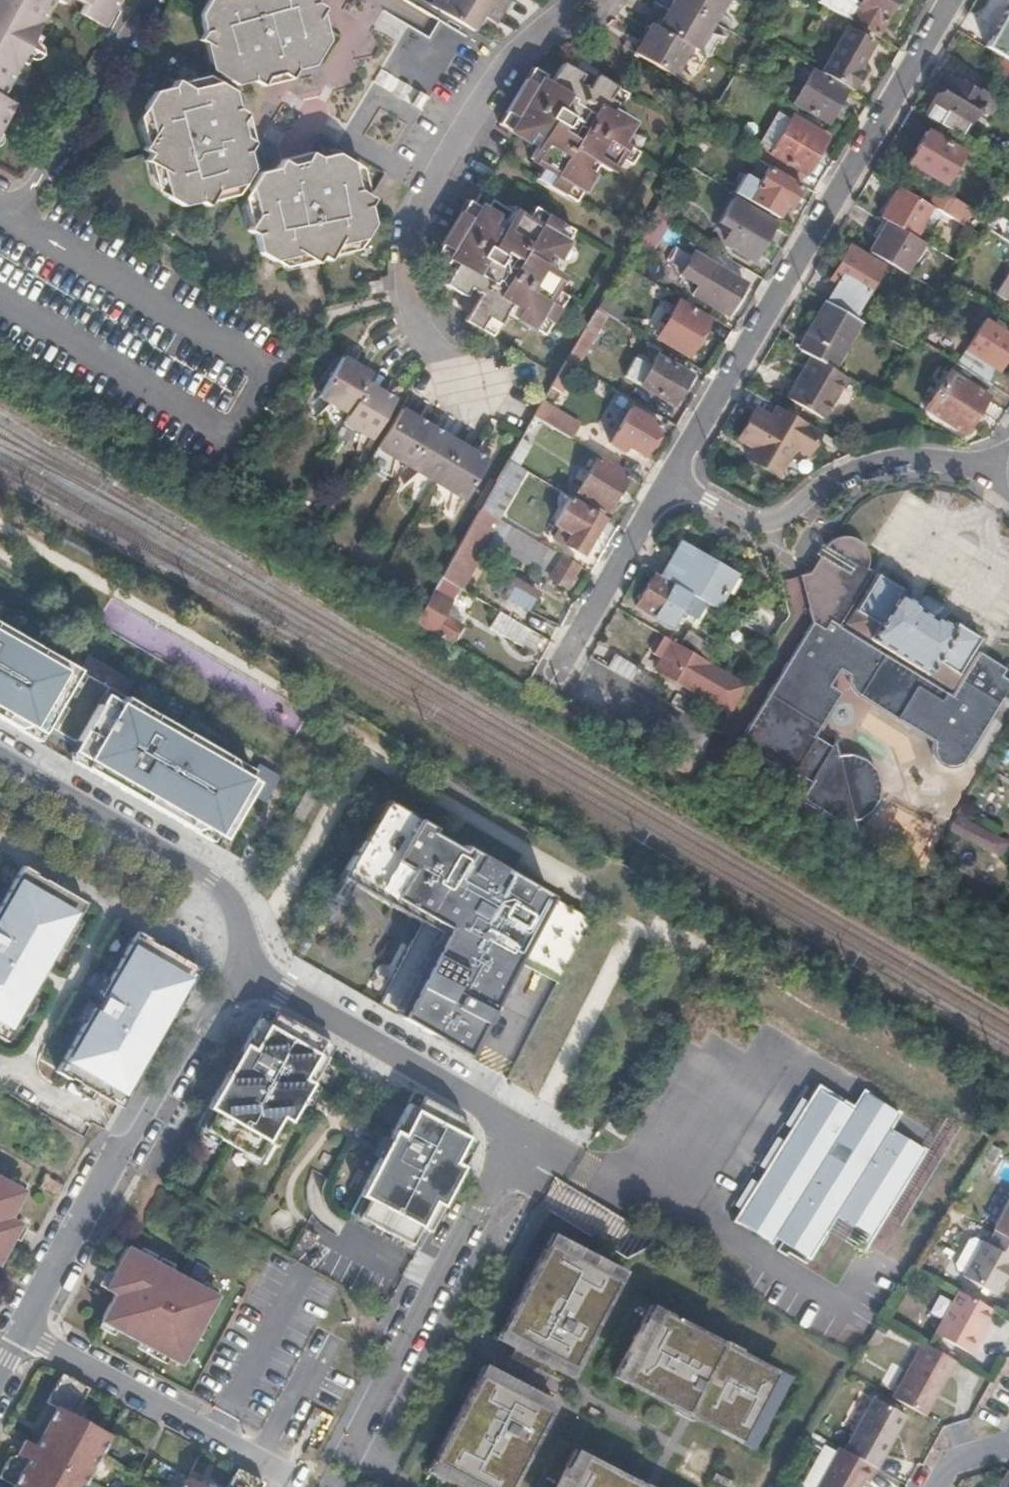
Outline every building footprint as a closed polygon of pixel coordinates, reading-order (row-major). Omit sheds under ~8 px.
[(41,23),(52,4),(63,9),(67,0),(83,9),(78,18),(105,32),(123,0),(0,0),(0,96),(12,73),(25,51),(41,23)] [(324,10),(326,6),(319,2),(319,0),(204,0),(195,16),(200,35),(197,40),(202,42),(214,49),(219,71),(220,74),(235,83),(254,77),(263,83),(267,75),(284,72),(291,76),(295,69),(316,64),(325,48),(323,41),(318,20),(324,10)] [(504,7),(492,0),(432,0),(430,3),(474,28),(482,14),(495,21),(504,7)] [(714,19),(680,0),(673,0),(658,26),(690,45),(697,48),(714,19)] [(714,19),(725,0),(680,0),(714,19)] [(898,0),(864,0),(853,19),(878,34),(889,15),(898,0)] [(330,31),(324,10),(318,20),(323,41),(330,31)] [(996,34),(1008,41),(1008,11),(996,34)] [(674,73),(690,45),(658,26),(651,22),(635,50),(674,73)] [(864,72),(860,70),(876,43),(849,26),(842,38),(838,36),(829,51),(832,53),(822,71),(853,90),(864,72)] [(996,34),(988,48),(1008,60),(1008,41),(996,34)] [(219,71),(214,49),(202,42),(207,64),(219,71)] [(751,68),(761,51),(752,45),(742,63),(751,68)] [(622,140),(633,121),(612,109),(616,102),(621,103),(627,92),(596,74),(589,87),(578,81),(583,73),(562,61),(551,81),(543,77),(545,73),(533,66),(530,71),(502,123),(520,135),(538,146),(532,156),(544,164),(538,176),(577,201),(600,162),(611,168),(619,155),(632,163),(638,153),(640,150),(622,140)] [(830,122),(848,91),(814,70),(795,102),(830,122)] [(188,84),(211,78),(202,72),(178,78),(188,84)] [(252,140),(243,135),(239,121),(243,111),(236,108),(232,88),(215,79),(211,78),(188,84),(178,78),(174,75),(169,85),(148,90),(140,102),(141,108),(147,134),(141,142),(137,148),(145,152),(142,159),(144,161),(155,168),(158,184),(160,192),(180,204),(195,200),(203,204),(206,202),(212,190),(233,186),(241,183),(250,168),(246,150),(252,140)] [(967,131),(980,108),(990,113),(998,99),(973,85),(972,87),(954,77),(952,80),(948,78),(935,99),(938,101),(930,116),(964,136),(967,131)] [(9,106),(0,101),(0,121),(9,106)] [(147,134),(141,108),(134,118),(141,142),(147,134)] [(801,183),(818,155),(829,135),(794,115),(772,152),(780,157),(775,167),(801,183)] [(947,182),(964,151),(929,130),(911,161),(947,182)] [(970,140),(973,135),(967,131),(964,136),(970,140)] [(373,224),(366,193),(356,187),(352,166),(350,160),(334,151),(319,155),(311,150),(306,158),(291,162),(282,156),(276,165),(257,169),(248,184),(250,191),(254,213),(247,223),(244,228),(252,232),(257,250),(272,260),(281,258),(299,253),(309,260),(310,260),(317,264),(321,257),(327,259),(330,256),(335,244),(358,240),(364,239),(373,224)] [(759,162),(746,154),(741,161),(755,170),(759,162)] [(158,184),(155,168),(144,161),(148,180),(158,184)] [(792,206),(802,187),(765,165),(763,170),(766,172),(750,200),(779,216),(786,203),(792,206)] [(366,193),(362,171),(352,166),(356,187),(366,193)] [(936,223),(943,210),(899,184),(880,214),(888,219),(915,235),(926,217),(936,223)] [(228,197),(233,186),(212,190),(206,202),(228,197)] [(254,213),(250,191),(242,203),(247,223),(254,213)] [(556,286),(564,273),(552,266),(573,228),(548,213),(535,204),(527,217),(513,209),(507,221),(475,202),(470,198),(462,211),(443,243),(437,253),(447,260),(449,257),(458,261),(448,278),(446,281),(465,292),(470,284),(480,290),(468,312),(465,318),(490,333),(492,334),(507,309),(544,332),(552,320),(567,293),(556,286)] [(754,259),(776,222),(756,210),(735,198),(721,221),(736,230),(728,244),(754,259)] [(660,232),(667,219),(655,212),(648,225),(657,231),(660,232)] [(906,270),(924,241),(915,235),(888,219),(870,249),(906,270)] [(648,247),(657,231),(648,225),(639,241),(648,247)] [(352,251),(358,240),(335,244),(330,256),(352,251)] [(858,317),(887,267),(851,245),(833,276),(840,280),(829,300),(858,317)] [(309,260),(299,253),(281,258),(291,265),(309,260)] [(729,311),(747,280),(726,267),(713,261),(696,291),(729,311)] [(381,288),(378,278),(369,281),(371,290),(381,288)] [(835,366),(862,320),(858,317),(829,300),(828,299),(820,313),(822,315),(803,348),(813,354),(835,366)] [(692,352),(711,318),(682,300),(663,335),(692,352)] [(591,346),(610,312),(601,306),(580,341),(569,360),(578,365),(580,366),(591,346)] [(1008,353),(1008,332),(988,319),(961,363),(991,382),(1008,353)] [(348,410),(367,379),(368,379),(372,371),(343,354),(320,392),(348,410)] [(692,374),(658,354),(642,382),(676,403),(692,374)] [(824,415),(848,375),(835,366),(813,354),(789,395),(824,415)] [(564,391),(578,365),(569,360),(554,385),(564,391)] [(966,432),(995,384),(991,382),(961,363),(957,361),(928,408),(966,432)] [(372,435),(396,396),(368,379),(367,379),(348,410),(343,419),(372,435)] [(600,426),(610,431),(629,398),(619,393),(600,426)] [(579,429),(582,422),(552,403),(544,418),(560,427),(574,437),(579,429)] [(786,477),(803,447),(817,454),(829,432),(781,404),(775,416),(764,410),(756,423),(747,439),(761,447),(755,459),(786,477)] [(646,453),(662,423),(631,405),(611,440),(624,448),(627,441),(646,453)] [(406,461),(429,423),(402,406),(379,444),(406,461)] [(435,478),(458,440),(429,423),(406,461),(435,478)] [(522,464),(541,431),(530,425),(527,432),(511,458),(522,464)] [(464,495),(487,457),(458,440),(435,478),(464,495)] [(611,509),(630,474),(601,457),(582,491),(611,509)] [(531,469),(522,464),(511,458),(483,506),(500,515),(503,517),(531,469)] [(584,553),(605,516),(572,498),(558,522),(573,531),(567,543),(584,553)] [(503,517),(500,515),(483,506),(452,558),(442,575),(464,587),(493,536),(524,554),(537,561),(544,548),(549,551),(548,559),(558,565),(552,576),(569,586),(582,564),(552,546),(503,517)] [(891,655),(867,639),(839,622),(854,598),(873,568),(869,566),(868,564),(870,559),(869,552),(867,546),(863,542),(859,539),(853,537),(846,536),(839,538),(829,544),(847,555),(842,563),(833,558),(827,566),(827,569),(809,573),(817,605),(813,606),(817,620),(811,630),(815,632),(796,662),(792,659),(787,668),(790,670),(781,685),(777,683),(771,692),(775,694),(760,718),(756,715),(749,729),(751,730),(743,745),(763,758),(792,777),(795,772),(811,782),(800,799),(818,811),(858,836),(852,816),(857,815),(865,810),(871,804),(875,799),(878,790),(879,783),(879,775),(875,765),(870,759),(864,753),(854,749),(848,747),(835,749),(832,734),(827,741),(812,732),(809,730),(835,688),(827,684),(829,680),(839,666),(844,657),(855,663),(851,671),(855,684),(862,691),(874,698),(892,709),(897,713),(905,717),(935,736),(933,740),(933,745),(934,754),(937,759),(941,763),(946,764),(951,764),(955,762),(960,760),(966,756),(981,733),(1002,699),(1008,689),(1008,680),(1002,676),(1006,669),(979,651),(952,694),(891,655)] [(817,605),(809,573),(827,569),(827,566),(833,558),(842,563),(847,555),(829,544),(824,541),(820,550),(824,553),(814,570),(808,571),(804,572),(813,606),(817,605)] [(715,605),(734,572),(683,542),(664,575),(691,591),(715,605)] [(673,622),(691,591),(664,575),(656,571),(638,603),(673,622)] [(959,672),(981,637),(957,622),(955,626),(933,612),(932,615),(921,607),(922,605),(900,591),(902,588),(879,572),(865,595),(848,621),(858,627),(885,644),(919,666),(950,686),(959,672)] [(533,609),(543,592),(516,577),(506,593),(533,609)] [(461,619),(464,614),(448,605),(452,599),(434,588),(421,611),(417,618),(455,639),(465,622),(461,619)] [(774,639),(786,619),(760,604),(749,624),(774,639)] [(526,645),(534,628),(506,612),(496,629),(526,645)] [(698,652),(705,639),(688,630),(681,643),(698,652)] [(796,662),(815,632),(811,630),(794,657),(792,659),(796,662)] [(71,670),(0,631),(0,713),(36,734),(71,670)] [(731,712),(750,681),(698,652),(681,643),(664,633),(653,653),(662,659),(656,670),(665,675),(694,692),(731,712)] [(631,676),(639,661),(616,648),(608,664),(631,676)] [(851,671),(855,663),(844,657),(839,666),(846,671),(845,674),(847,681),(852,688),(869,700),(895,717),(897,713),(892,709),(874,698),(862,691),(855,684),(851,671)] [(781,685),(790,670),(787,668),(777,683),(781,685)] [(827,708),(840,688),(836,686),(835,688),(809,730),(812,732),(827,708)] [(698,701),(678,690),(672,701),(696,715),(699,709),(695,707),(698,701)] [(760,718),(775,694),(771,692),(756,715),(760,718)] [(605,713),(610,705),(602,700),(598,709),(605,713)] [(264,778),(119,701),(87,760),(229,842),(264,778)] [(935,736),(905,717),(897,713),(895,717),(933,740),(935,736)] [(743,745),(751,730),(749,729),(739,743),(743,745)] [(591,919),(385,799),(341,875),(421,921),(413,938),(379,1004),(466,1054),(516,959),(558,982),(591,919)] [(1008,848),(1008,834),(944,802),(935,820),(1006,855),(1008,848)] [(5,1038),(84,901),(34,874),(35,872),(22,864),(0,903),(0,1035),(5,1038)] [(149,938),(136,930),(94,1004),(97,1006),(96,1008),(92,1006),(56,1070),(70,1078),(71,1076),(119,1104),(198,968),(148,940),(149,938)] [(280,1013),(262,1013),(197,1124),(264,1163),(301,1100),(295,1097),(299,1088),(306,1092),(333,1044),(280,1013)] [(522,1053),(509,1073),(537,1092),(545,1080),(529,1069),(535,1061),(522,1053)] [(875,1225),(924,1143),(816,1080),(733,1218),(772,1241),(776,1235),(809,1255),(835,1211),(853,1222),(857,1215),(875,1225)] [(457,1115),(413,1090),(384,1145),(391,1148),(387,1155),(385,1160),(378,1156),(358,1194),(428,1231),(475,1139),(457,1115)] [(30,1186),(0,1170),(0,1257),(6,1260),(20,1233),(9,1227),(30,1186)] [(998,1193),(978,1231),(989,1236),(1008,1247),(1008,1198),(998,1193)] [(428,1231),(358,1194),(349,1212),(353,1214),(415,1247),(419,1248),(428,1231)] [(977,1247),(958,1282),(991,1299),(1006,1271),(1008,1272),(1008,1247),(989,1236),(983,1250),(977,1247)] [(188,1361),(226,1292),(137,1242),(113,1283),(124,1289),(109,1316),(188,1361)] [(564,1252),(550,1244),(505,1331),(520,1338),(515,1347),(554,1368),(559,1359),(573,1366),(618,1280),(604,1273),(609,1264),(569,1243),(564,1252)] [(970,1342),(977,1330),(985,1314),(953,1296),(930,1340),(968,1360),(975,1345),(970,1342)] [(661,1312),(654,1327),(645,1322),(625,1361),(633,1365),(626,1381),(744,1442),(751,1426),(760,1432),(781,1393),(772,1388),(779,1373),(661,1312)] [(975,1345),(982,1333),(977,1330),(970,1342),(975,1345)] [(889,1401),(920,1418),(942,1377),(945,1378),(952,1365),(918,1346),(889,1401)] [(114,1436),(78,1416),(93,1389),(66,1374),(50,1405),(60,1410),(40,1446),(29,1440),(22,1455),(14,1457),(3,1476),(19,1484),(17,1486),(86,1486),(114,1436)] [(550,1410),(535,1403),(540,1394),(501,1374),(496,1383),(482,1375),(437,1461),(451,1469),(447,1478),(464,1486),(510,1486),(550,1410)] [(840,1452),(873,1471),(902,1417),(869,1399),(840,1452)] [(836,1451),(817,1486),(858,1486),(861,1481),(866,1484),(873,1471),(840,1452),(836,1451)] [(586,1456),(578,1471),(570,1466),(559,1486),(645,1486),(586,1456)] [(269,1484),(241,1470),(232,1486),(267,1486),(269,1484)] [(1007,1473),(1000,1486),(1008,1486),(1008,1474),(1007,1473)] [(186,1486),(208,1486),(191,1478),(186,1486)]
